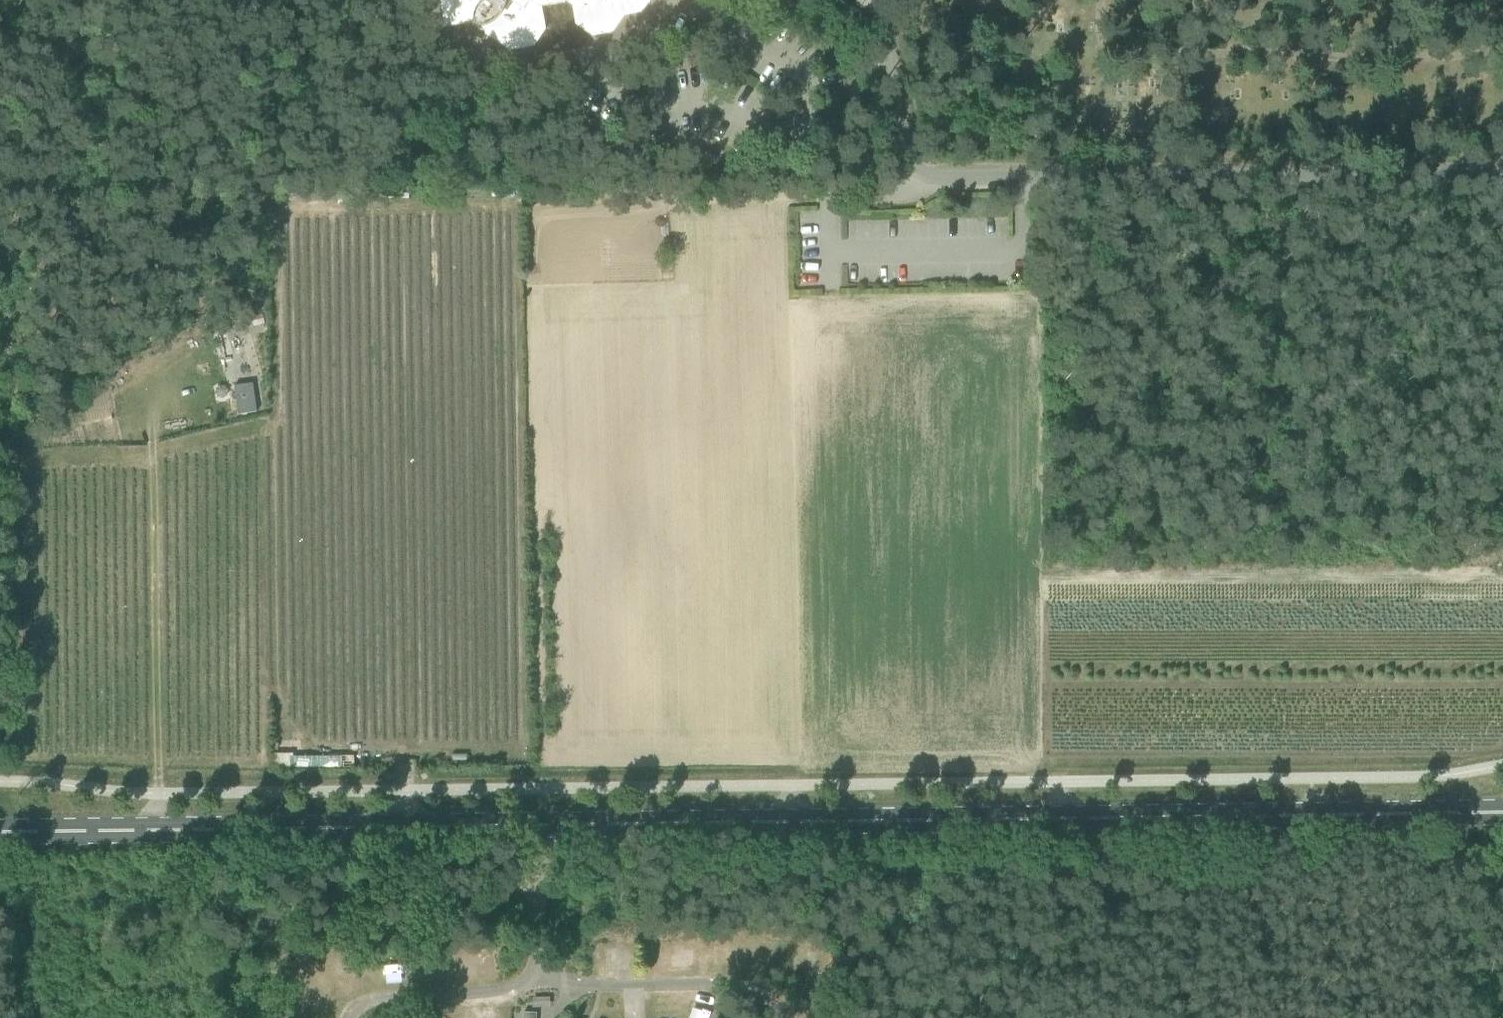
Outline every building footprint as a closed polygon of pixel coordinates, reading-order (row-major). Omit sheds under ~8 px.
[(441,1),(445,27),(470,22),(511,51),(534,47),(546,29),(542,6),(565,3),(565,0),(573,6),(577,24),(593,36),(613,33),(625,16),(642,12),(651,0),(441,0),(441,1)] [(240,383),(243,413),(261,411),(257,381),(240,383)] [(229,386),(235,416),(243,414),(237,384),(229,386)]
